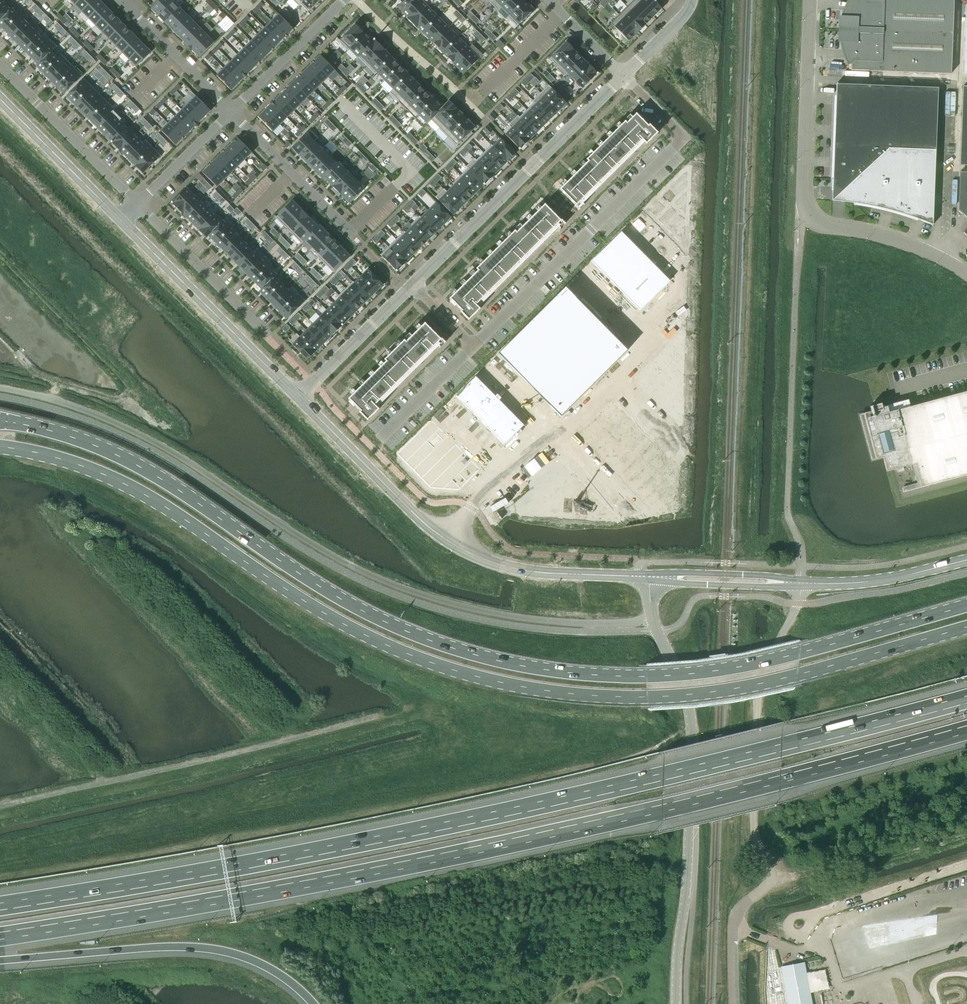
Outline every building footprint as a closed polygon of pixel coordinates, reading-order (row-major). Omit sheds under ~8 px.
[(75,5),(82,12),(94,0),(80,0),(75,5)] [(82,12),(89,18),(103,4),(99,0),(94,0),(82,12)] [(151,9),(158,16),(173,1),(172,0),(160,0),(151,9)] [(300,4),(308,12),(320,0),(304,0),(300,4)] [(402,12),(408,17),(407,18),(412,23),(428,7),(421,0),(414,0),(407,8),(406,7),(402,12)] [(489,2),(498,10),(498,11),(502,7),(501,7),(508,0),(491,0),(489,2)] [(497,11),(505,20),(508,17),(525,1),(524,0),(508,0),(501,7),(502,7),(498,11),(498,10),(497,11)] [(627,7),(645,25),(646,25),(646,24),(653,17),(636,0),(634,0),(627,7)] [(653,17),(662,8),(655,2),(656,1),(654,0),(636,0),(653,17)] [(838,28),(838,30),(952,34),(954,0),(847,0),(845,5),(843,10),(841,17),(838,16),(838,28)] [(173,1),(158,16),(165,23),(180,8),(173,1)] [(525,1),(508,17),(517,26),(529,14),(530,15),(533,12),(532,11),(534,9),(525,1)] [(0,7),(0,21),(11,10),(4,3),(0,7)] [(35,4),(32,7),(36,12),(40,9),(35,4)] [(103,4),(89,18),(95,25),(110,11),(110,10),(103,4)] [(428,7),(412,23),(416,28),(417,27),(423,32),(438,17),(435,14),(428,7)] [(627,7),(619,15),(637,33),(641,30),(641,29),(645,25),(627,7)] [(0,21),(0,26),(4,30),(20,15),(12,8),(11,10),(0,21)] [(180,8),(165,23),(172,29),(171,30),(187,15),(180,8)] [(40,9),(36,12),(41,17),(45,13),(40,9)] [(286,9),(282,12),(287,17),(290,13),(286,9)] [(456,10),(453,13),(457,18),(461,15),(456,10)] [(110,11),(95,25),(102,32),(117,18),(110,11)] [(470,11),(467,15),(472,19),(475,16),(470,11)] [(290,13),(287,17),(291,22),(295,18),(290,13)] [(279,14),(271,21),(287,36),(286,35),(293,29),(279,14)] [(20,15),(4,30),(11,37),(26,22),(20,15)] [(47,15),(43,19),(48,24),(51,20),(47,15)] [(187,15),(171,30),(172,30),(179,36),(193,22),(187,15)] [(461,15),(457,18),(462,23),(466,19),(461,15)] [(619,15),(611,23),(618,30),(625,37),(629,41),(634,36),(634,37),(637,33),(619,15)] [(475,16),(472,19),(476,24),(480,21),(475,16)] [(438,17),(423,32),(433,43),(448,27),(438,17)] [(117,18),(102,32),(109,39),(124,24),(117,18)] [(271,21),(265,28),(279,42),(286,36),(286,37),(287,36),(271,21)] [(26,22),(11,37),(18,44),(33,29),(26,22)] [(57,22),(54,26),(59,31),(62,27),(57,22)] [(193,22),(179,36),(185,43),(200,29),(193,22)] [(124,24),(109,39),(116,46),(130,31),(124,24)] [(355,25),(338,41),(347,51),(349,49),(364,33),(355,25)] [(62,27),(59,31),(63,35),(67,32),(62,27)] [(448,27),(433,43),(443,53),(458,37),(448,27)] [(265,28),(258,34),(273,50),(273,49),(279,42),(265,28)] [(487,28),(484,32),(488,37),(492,33),(487,28)] [(33,29),(18,44),(25,51),(40,36),(33,29)] [(200,29),(185,43),(192,50),(207,35),(200,29)] [(477,30),(473,34),(478,38),(481,35),(477,30)] [(847,66),(851,64),(851,70),(853,70),(951,74),(952,34),(838,30),(837,43),(840,43),(842,51),(844,58),(847,66)] [(130,31),(116,46),(122,53),(137,38),(130,31)] [(364,33),(349,49),(357,58),(358,57),(372,42),(364,33)] [(492,33),(488,37),(493,41),(497,38),(492,33)] [(258,34),(251,41),(266,56),(272,50),(273,50),(258,34)] [(207,35),(192,50),(199,57),(214,43),(207,35)] [(481,35),(478,38),(483,43),(486,40),(481,35)] [(40,36),(25,51),(31,58),(47,43),(46,42),(40,36)] [(71,36),(68,40),(72,44),(76,41),(71,36)] [(458,37),(443,53),(453,63),(469,48),(458,37)] [(137,38),(122,53),(129,59),(144,45),(137,38)] [(47,43),(31,58),(38,64),(52,51),(57,46),(50,39),(46,42),(47,43)] [(372,42),(358,57),(366,65),(383,48),(374,39),(373,40),(373,41),(372,42)] [(76,41),(72,44),(77,49),(80,46),(76,41)] [(251,41),(244,48),(259,63),(260,63),(259,62),(266,56),(251,41)] [(566,42),(550,59),(557,66),(558,67),(574,50),(566,42)] [(469,48),(453,63),(464,74),(479,58),(483,55),(472,44),(469,48)] [(144,45),(129,59),(136,67),(151,52),(144,45)] [(383,48),(366,65),(375,74),(377,73),(376,72),(391,57),(387,52),(388,51),(384,47),(383,48)] [(244,48),(237,55),(252,69),(258,63),(259,63),(244,48)] [(84,50),(81,53),(86,58),(89,55),(84,50)] [(557,66),(556,68),(564,76),(567,73),(582,58),(574,51),(574,50),(558,67),(557,66)] [(38,64),(36,66),(43,73),(59,58),(58,58),(52,51),(38,64)] [(59,58),(43,73),(50,80),(69,61),(62,54),(58,58),(59,58)] [(89,55),(86,58),(90,63),(94,59),(89,55)] [(237,55),(231,61),(245,76),(252,69),(237,55)] [(313,62),(328,77),(332,81),(339,74),(335,70),(321,55),(314,62),(313,62)] [(333,55),(329,59),(334,63),(337,60),(333,55)] [(391,57),(376,72),(377,73),(385,81),(400,66),(391,57)] [(582,58),(567,73),(575,80),(590,65),(590,66),(591,65),(587,61),(586,62),(582,58)] [(69,61),(50,80),(57,87),(75,68),(69,61)] [(231,61),(224,68),(238,83),(245,76),(231,61)] [(313,63),(307,69),(321,84),(328,77),(313,62),(313,63)] [(341,64),(338,67),(342,72),(346,68),(341,64)] [(590,65),(575,80),(583,88),(596,75),(597,75),(598,74),(590,66),(590,65)] [(400,66),(385,81),(393,89),(408,74),(400,66)] [(102,67),(98,71),(103,75),(106,72),(102,67)] [(75,68),(57,87),(64,94),(83,75),(75,68)] [(224,68),(217,75),(231,90),(238,83),(224,68)] [(346,68),(342,72),(347,77),(350,73),(346,68)] [(300,75),(299,75),(314,91),(321,84),(307,69),(300,75)] [(545,69),(542,73),(546,78),(550,74),(545,69)] [(106,72),(103,75),(108,80),(111,77),(106,72)] [(393,89),(389,92),(399,102),(400,100),(400,99),(417,83),(408,74),(393,89)] [(531,74),(526,78),(530,82),(534,77),(531,74)] [(550,74),(546,78),(551,82),(555,79),(550,74)] [(299,76),(293,83),(308,97),(312,101),(319,95),(314,91),(299,75),(299,76)] [(84,78),(66,96),(74,104),(92,86),(84,78)] [(526,78),(521,83),(525,87),(530,82),(526,78)] [(358,81),(355,84),(359,89),(363,86),(358,81)] [(286,89),(301,104),(308,97),(293,83),(286,89)] [(417,83),(400,99),(400,100),(408,108),(425,91),(417,83)] [(115,84),(111,88),(116,92),(120,89),(115,84)] [(833,179),(832,191),(832,201),(888,148),(936,150),(938,88),(837,84),(836,84),(833,178),(832,178),(832,179),(833,179)] [(548,85),(540,93),(558,111),(562,107),(563,108),(567,104),(566,103),(548,85)] [(561,85),(557,88),(562,93),(565,90),(561,85)] [(92,86),(74,104),(82,112),(100,94),(92,86)] [(363,86),(359,89),(364,94),(367,90),(363,86)] [(120,89),(116,92),(121,97),(124,94),(120,89)] [(286,90),(279,96),(294,111),(301,104),(286,89),(285,89),(286,90)] [(516,89),(511,94),(514,97),(519,92),(516,89)] [(565,90),(562,93),(566,98),(570,94),(565,90)] [(425,91),(408,108),(417,117),(419,115),(418,115),(434,100),(425,91)] [(540,93),(532,101),(534,102),(551,118),(558,111),(540,93)] [(100,94),(82,112),(89,119),(108,102),(100,94)] [(511,94),(506,98),(509,102),(514,97),(511,94)] [(196,96),(189,103),(203,118),(210,111),(196,96)] [(279,96),(272,103),(287,118),(294,111),(279,96)] [(375,98),(371,101),(376,106),(380,103),(375,98)] [(130,100),(127,103),(131,108),(135,105),(130,100)] [(434,100),(418,115),(419,115),(428,124),(431,120),(442,108),(434,100)] [(442,108),(431,120),(439,128),(458,110),(449,101),(445,105),(442,108)] [(108,102),(89,119),(97,127),(113,111),(114,111),(116,110),(108,102)] [(534,102),(527,110),(543,126),(551,118),(534,102)] [(189,103),(182,110),(196,124),(203,118),(189,103)] [(272,103),(266,110),(280,124),(287,118),(272,103)] [(380,103),(376,106),(381,111),(384,107),(380,103)] [(500,104),(496,109),(499,112),(504,108),(500,104)] [(135,105),(131,108),(136,113),(140,109),(135,105)] [(182,110),(175,117),(190,131),(196,124),(182,110)] [(266,110),(258,117),(273,131),(280,124),(266,110)] [(458,110),(439,128),(448,137),(466,118),(458,110)] [(519,117),(535,134),(543,126),(527,110),(519,117)] [(113,111),(97,127),(105,135),(119,120),(120,121),(121,119),(114,111),(113,111)] [(513,112),(506,119),(510,123),(509,123),(513,127),(528,141),(527,142),(528,143),(532,139),(531,137),(535,134),(519,117),(518,115),(517,116),(513,112)] [(491,113),(488,117),(493,122),(496,118),(491,113)] [(561,188),(560,189),(561,190),(575,204),(575,205),(641,139),(645,143),(645,144),(646,144),(647,143),(657,134),(658,133),(657,132),(656,132),(650,126),(650,125),(649,125),(648,125),(648,126),(642,120),(643,119),(639,114),(637,115),(636,114),(635,115),(633,117),(629,121),(627,123),(625,121),(624,122),(622,125),(618,128),(615,131),(614,131),(615,132),(612,134),(608,138),(606,140),(605,141),(603,143),(599,147),(597,149),(596,149),(596,150),(593,153),(590,156),(587,159),(586,160),(588,161),(586,164),(582,167),(580,170),(579,170),(579,171),(576,173),(573,177),(570,179),(569,180),(567,182),(563,186),(561,188)] [(392,115),(388,118),(393,123),(396,120),(392,115)] [(175,117),(168,123),(183,138),(184,138),(183,138),(190,131),(175,117)] [(143,118),(140,121),(144,126),(148,122),(143,118)] [(466,118),(448,137),(457,146),(475,127),(476,126),(472,122),(471,123),(466,118)] [(327,119),(324,122),(328,127),(332,124),(327,119)] [(119,120),(105,135),(111,142),(112,143),(127,128),(120,121),(119,120)] [(396,120),(393,123),(398,128),(401,125),(396,120)] [(148,122),(144,126),(149,130),(152,127),(148,122)] [(168,123),(161,130),(176,145),(182,138),(183,139),(183,138),(168,123)] [(332,124),(328,127),(333,132),(337,128),(332,124)] [(127,128),(112,143),(119,150),(136,134),(128,126),(127,128)] [(487,126),(483,129),(488,134),(492,131),(487,126)] [(513,127),(505,135),(518,148),(518,149),(519,150),(527,142),(528,141),(513,127)] [(310,130),(292,148),(300,156),(314,141),(315,141),(318,138),(310,130)] [(409,132),(405,136),(410,140),(413,137),(409,132)] [(158,133),(155,136),(160,141),(163,138),(158,133)] [(480,133),(475,138),(478,141),(483,137),(480,133)] [(119,150),(118,151),(122,155),(124,154),(127,158),(144,142),(144,141),(136,134),(119,150)] [(343,134),(339,138),(344,142),(347,139),(343,134)] [(496,135),(489,142),(491,145),(507,161),(515,153),(501,139),(500,139),(496,135)] [(413,137),(410,140),(415,145),(418,142),(413,137)] [(163,138),(160,141),(164,146),(168,142),(163,138)] [(237,138),(230,145),(245,160),(252,152),(237,138)] [(347,139),(344,142),(348,147),(352,144),(347,139)] [(144,142),(127,158),(135,166),(153,148),(145,140),(144,141),(144,142)] [(314,141),(300,156),(307,163),(322,149),(322,148),(315,141),(314,141)] [(469,144),(464,148),(468,152),(472,147),(469,144)] [(223,151),(238,166),(245,160),(230,145),(224,151),(223,151)] [(322,149),(307,163),(315,171),(329,156),(330,157),(333,153),(325,145),(322,148),(322,149)] [(491,145),(483,153),(500,169),(507,161),(491,145)] [(153,148),(135,166),(143,174),(161,156),(153,148)] [(464,148),(459,153),(463,157),(468,152),(464,148)] [(888,148),(832,201),(841,201),(853,201),(853,204),(854,204),(854,203),(874,207),(894,212),(914,218),(933,225),(933,224),(936,150),(888,148)] [(426,149),(422,153),(427,157),(430,154),(426,149)] [(223,152),(216,158),(231,173),(238,166),(223,151),(222,151),(223,152)] [(359,151),(355,154),(360,159),(363,155),(359,151)] [(476,160),(492,177),(493,178),(497,174),(496,173),(500,169),(483,153),(476,160)] [(430,154),(427,157),(432,162),(435,159),(430,154)] [(363,155),(360,159),(365,163),(368,160),(363,155)] [(329,156),(315,171),(323,179),(324,178),(324,177),(337,164),(330,157),(329,156)] [(210,164),(209,165),(224,180),(231,173),(216,158),(210,165),(210,164)] [(474,158),(466,166),(468,168),(485,184),(492,177),(476,160),(474,158)] [(454,159),(449,164),(452,167),(457,162),(454,159)] [(337,164),(324,177),(324,178),(332,186),(347,171),(339,162),(337,164)] [(372,164),(368,167),(373,172),(377,169),(372,164)] [(449,164),(444,168),(448,172),(452,167),(449,164)] [(690,164),(643,209),(687,253),(690,164)] [(209,165),(202,172),(217,187),(224,180),(209,165)] [(468,168),(460,175),(477,192),(484,185),(485,184),(468,168)] [(347,171),(332,186),(341,194),(356,180),(347,171)] [(966,217),(966,172),(959,172),(958,210),(966,217)] [(438,174),(433,179),(437,182),(442,178),(438,174)] [(460,175),(452,183),(454,185),(469,199),(477,192),(460,175)] [(203,177),(199,181),(204,186),(207,182),(203,177)] [(385,177),(381,181),(387,186),(391,182),(385,177)] [(433,179),(429,183),(432,187),(437,182),(433,179)] [(356,180),(341,194),(350,203),(365,188),(356,180)] [(207,182),(204,186),(208,190),(212,187),(207,182)] [(447,192),(461,207),(469,199),(454,185),(447,192)] [(173,201),(171,203),(179,210),(194,195),(187,188),(173,202),(173,201)] [(444,188),(435,197),(453,215),(461,207),(447,192),(444,188)] [(423,189),(418,194),(422,198),(426,193),(423,189)] [(216,191),(213,195),(217,199),(221,196),(216,191)] [(194,195),(179,210),(182,213),(181,214),(185,218),(186,217),(201,202),(194,195)] [(221,196),(217,199),(222,204),(225,201),(221,196)] [(292,200),(276,217),(284,226),(289,221),(301,209),(292,200)] [(412,200),(407,205),(411,208),(416,203),(412,200)] [(201,202),(186,217),(193,224),(208,209),(201,202)] [(436,202),(428,210),(443,225),(447,221),(448,222),(451,218),(451,217),(436,202)] [(450,297),(449,298),(451,299),(451,300),(450,301),(455,306),(456,305),(462,311),(461,311),(460,312),(461,313),(468,319),(469,320),(470,319),(469,319),(479,310),(480,309),(479,308),(475,304),(560,220),(545,205),(546,205),(545,204),(544,205),(541,208),(538,211),(535,214),(534,214),(534,215),(532,217),(528,221),(526,223),(525,223),(525,224),(522,226),(519,230),(516,232),(515,230),(514,231),(514,232),(511,234),(508,238),(505,240),(504,241),(502,243),(498,247),(496,249),(495,250),(493,253),(489,256),(487,259),(486,258),(486,259),(483,262),(480,265),(477,268),(476,269),(478,271),(476,273),(472,276),(469,279),(469,280),(466,282),(463,286),(460,288),(459,289),(457,291),(453,295),(451,298),(450,297)] [(208,209),(193,224),(199,230),(214,215),(216,213),(216,214),(218,212),(211,205),(208,209)] [(230,205),(226,208),(231,213),(234,209),(230,205)] [(407,205),(403,209),(406,213),(411,208),(407,205)] [(237,208),(233,211),(238,216),(242,212),(237,208)] [(289,221),(284,226),(293,234),(298,229),(310,218),(301,209),(289,221)] [(421,218),(435,233),(443,225),(428,210),(421,218)] [(214,215),(199,230),(206,238),(209,236),(208,235),(223,221),(223,220),(216,214),(216,213),(214,215)] [(397,215),(392,220),(396,223),(400,219),(397,215)] [(419,216),(411,224),(413,226),(428,240),(435,233),(421,218),(419,216)] [(223,221),(208,235),(209,236),(216,243),(232,227),(233,227),(234,225),(226,217),(223,220),(223,221)] [(247,218),(244,221),(248,226),(252,223),(247,218)] [(298,229),(293,234),(302,243),(305,240),(306,238),(318,226),(310,218),(298,229)] [(392,220),(387,224),(391,228),(396,223),(392,220)] [(409,221),(401,229),(404,232),(405,233),(420,248),(428,240),(413,226),(411,224),(409,221)] [(252,223),(248,226),(253,231),(256,227),(252,223)] [(306,238),(305,240),(312,247),(314,246),(327,233),(319,225),(318,226),(306,238)] [(232,227),(216,243),(224,251),(238,236),(239,236),(240,235),(233,227),(232,227)] [(273,228),(270,231),(274,236),(278,232),(273,228)] [(382,230),(377,235),(380,239),(385,234),(382,230)] [(264,231),(261,235),(266,239),(269,236),(264,231)] [(404,232),(396,239),(412,256),(420,248),(405,233),(404,232)] [(312,247),(309,250),(317,259),(319,257),(318,257),(322,253),(335,240),(327,233),(314,246),(312,247)] [(621,233),(593,262),(640,310),(669,281),(621,233)] [(377,235),(372,240),(376,243),(380,239),(377,235)] [(238,236),(224,251),(231,258),(246,244),(239,236),(238,236)] [(269,236),(266,239),(270,244),(274,241),(269,236)] [(282,236),(278,240),(283,244),(286,241),(282,236)] [(396,239),(388,247),(405,263),(405,264),(405,265),(410,260),(408,259),(412,256),(396,239)] [(322,253),(318,257),(319,257),(326,264),(329,261),(342,248),(335,240),(322,253)] [(286,241),(283,244),(287,249),(291,246),(286,241)] [(246,244),(231,258),(239,266),(253,251),(246,244)] [(280,247),(276,250),(281,255),(284,251),(280,247)] [(388,247),(380,255),(396,270),(395,270),(396,272),(405,264),(405,263),(388,247)] [(253,251),(239,266),(246,274),(264,256),(257,248),(253,251)] [(329,261),(326,264),(334,272),(350,256),(342,248),(329,261)] [(284,251),(281,255),(285,260),(289,256),(284,251)] [(298,253),(294,256),(299,261),(302,257),(298,253)] [(264,256),(246,274),(254,281),(270,265),(271,265),(272,264),(264,256)] [(302,257),(299,261),(304,265),(307,262),(302,257)] [(353,259),(348,263),(352,267),(356,262),(353,259)] [(294,261),(291,265),(295,269),(299,266),(294,261)] [(348,263),(343,268),(347,272),(352,267),(348,263)] [(270,265),(254,281),(262,289),(275,276),(278,273),(271,265),(270,265)] [(299,266),(295,269),(300,274),(303,271),(299,266)] [(313,268),(310,271),(314,276),(318,273),(313,268)] [(368,269),(361,276),(376,292),(383,284),(368,269)] [(339,272),(334,277),(337,281),(342,276),(339,272)] [(318,273),(314,276),(319,281),(322,277),(318,273)] [(307,275),(304,278),(309,283),(312,280),(307,275)] [(263,290),(261,292),(266,298),(281,283),(275,276),(262,289),(263,290)] [(355,283),(354,283),(369,298),(376,292),(361,276),(355,283)] [(334,277),(329,282),(333,285),(337,281),(334,277)] [(312,280),(309,283),(313,288),(317,284),(312,280)] [(353,281),(346,288),(363,305),(369,298),(354,283),(355,283),(353,281)] [(281,283),(266,298),(273,305),(288,290),(281,283)] [(288,290),(273,305),(280,312),(298,293),(299,292),(293,286),(288,290)] [(326,286),(321,290),(324,294),(329,289),(326,286)] [(346,288),(338,295),(340,297),(341,297),(356,312),(363,305),(346,288)] [(566,288),(500,353),(559,414),(627,351),(566,288)] [(321,290),(316,295),(319,299),(324,294),(321,290)] [(298,293),(280,312),(287,319),(305,301),(298,293)] [(340,297),(334,303),(349,319),(356,312),(341,297),(340,297)] [(311,299),(307,304),(310,308),(315,303),(311,299)] [(334,303),(327,310),(342,325),(349,319),(334,303)] [(307,304),(302,309),(305,312),(310,308),(307,304)] [(327,310),(320,317),(335,332),(342,325),(327,310)] [(298,313),(293,318),(296,321),(301,317),(298,313)] [(320,317),(313,324),(328,339),(329,340),(333,336),(332,335),(335,332),(320,317)] [(293,318),(288,322),(292,326),(296,321),(293,318)] [(349,398),(348,399),(349,400),(349,399),(350,400),(349,401),(353,406),(355,405),(361,411),(360,411),(359,412),(360,413),(367,419),(367,420),(368,420),(368,419),(378,410),(379,409),(378,408),(377,407),(374,405),(440,339),(440,338),(426,324),(425,323),(424,324),(421,327),(418,330),(415,333),(414,333),(412,336),(408,340),(406,342),(404,340),(403,341),(401,343),(397,347),(395,350),(395,349),(394,350),(391,353),(388,356),(385,359),(384,360),(386,361),(384,364),(380,367),(378,370),(377,370),(377,371),(374,373),(371,377),(368,379),(367,380),(368,380),(365,382),(361,386),(359,388),(358,389),(356,392),(352,395),(350,398),(349,398)] [(286,324),(281,329),(285,333),(290,328),(286,324)] [(313,324),(306,330),(321,346),(328,339),(313,324)] [(300,337),(315,352),(321,346),(306,330),(300,337)] [(297,333),(289,341),(307,359),(315,352),(300,337),(297,333)] [(475,376),(457,394),(504,442),(522,425),(475,376)] [(922,487),(966,475),(966,391),(888,412),(887,408),(882,409),(881,403),(869,407),(870,411),(859,414),(872,460),(883,457),(886,471),(897,469),(898,471),(903,470),(902,467),(912,464),(915,463),(922,487),(904,491),(903,488),(902,488),(903,492),(922,487)] [(613,402),(579,435),(657,514),(676,511),(678,467),(613,402)] [(432,419),(398,452),(414,469),(432,487),(460,487),(480,468),(432,419)] [(557,458),(502,511),(617,519),(557,458)] [(788,1003),(812,1003),(804,962),(781,967),(788,1003)]
